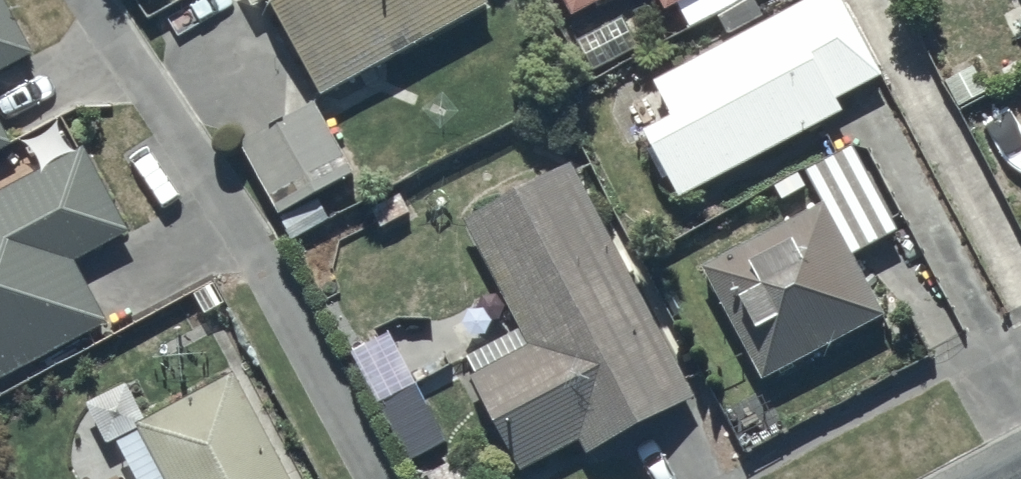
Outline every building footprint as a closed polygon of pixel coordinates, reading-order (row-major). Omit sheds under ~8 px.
[(34,49),(7,0),(0,0),(0,68),(34,49)] [(323,91),(485,0),(274,0),(323,91)] [(571,9),(588,0),(567,0),(571,9)] [(843,108),(837,96),(882,73),(844,0),(797,0),(654,74),(673,110),(646,124),(681,192),(843,108)] [(691,26),(718,12),(728,31),(762,13),(755,0),(677,0),(691,26)] [(624,13),(573,41),(588,69),(639,42),(624,13)] [(331,217),(317,190),(353,171),(316,99),(238,139),(276,211),(290,239),(331,217)] [(11,135),(0,114),(0,141),(11,135)] [(0,187),(0,373),(107,315),(75,253),(127,223),(82,141),(0,187)] [(898,224),(853,142),(777,180),(794,210),(701,262),(766,378),(886,311),(852,250),(898,224)] [(694,393),(568,157),(461,214),(519,323),(464,353),(474,371),(472,372),(524,469),(582,438),(588,449),(694,393)] [(85,400),(106,443),(115,438),(137,478),(292,478),(231,365),(145,414),(126,380),(85,400)]
